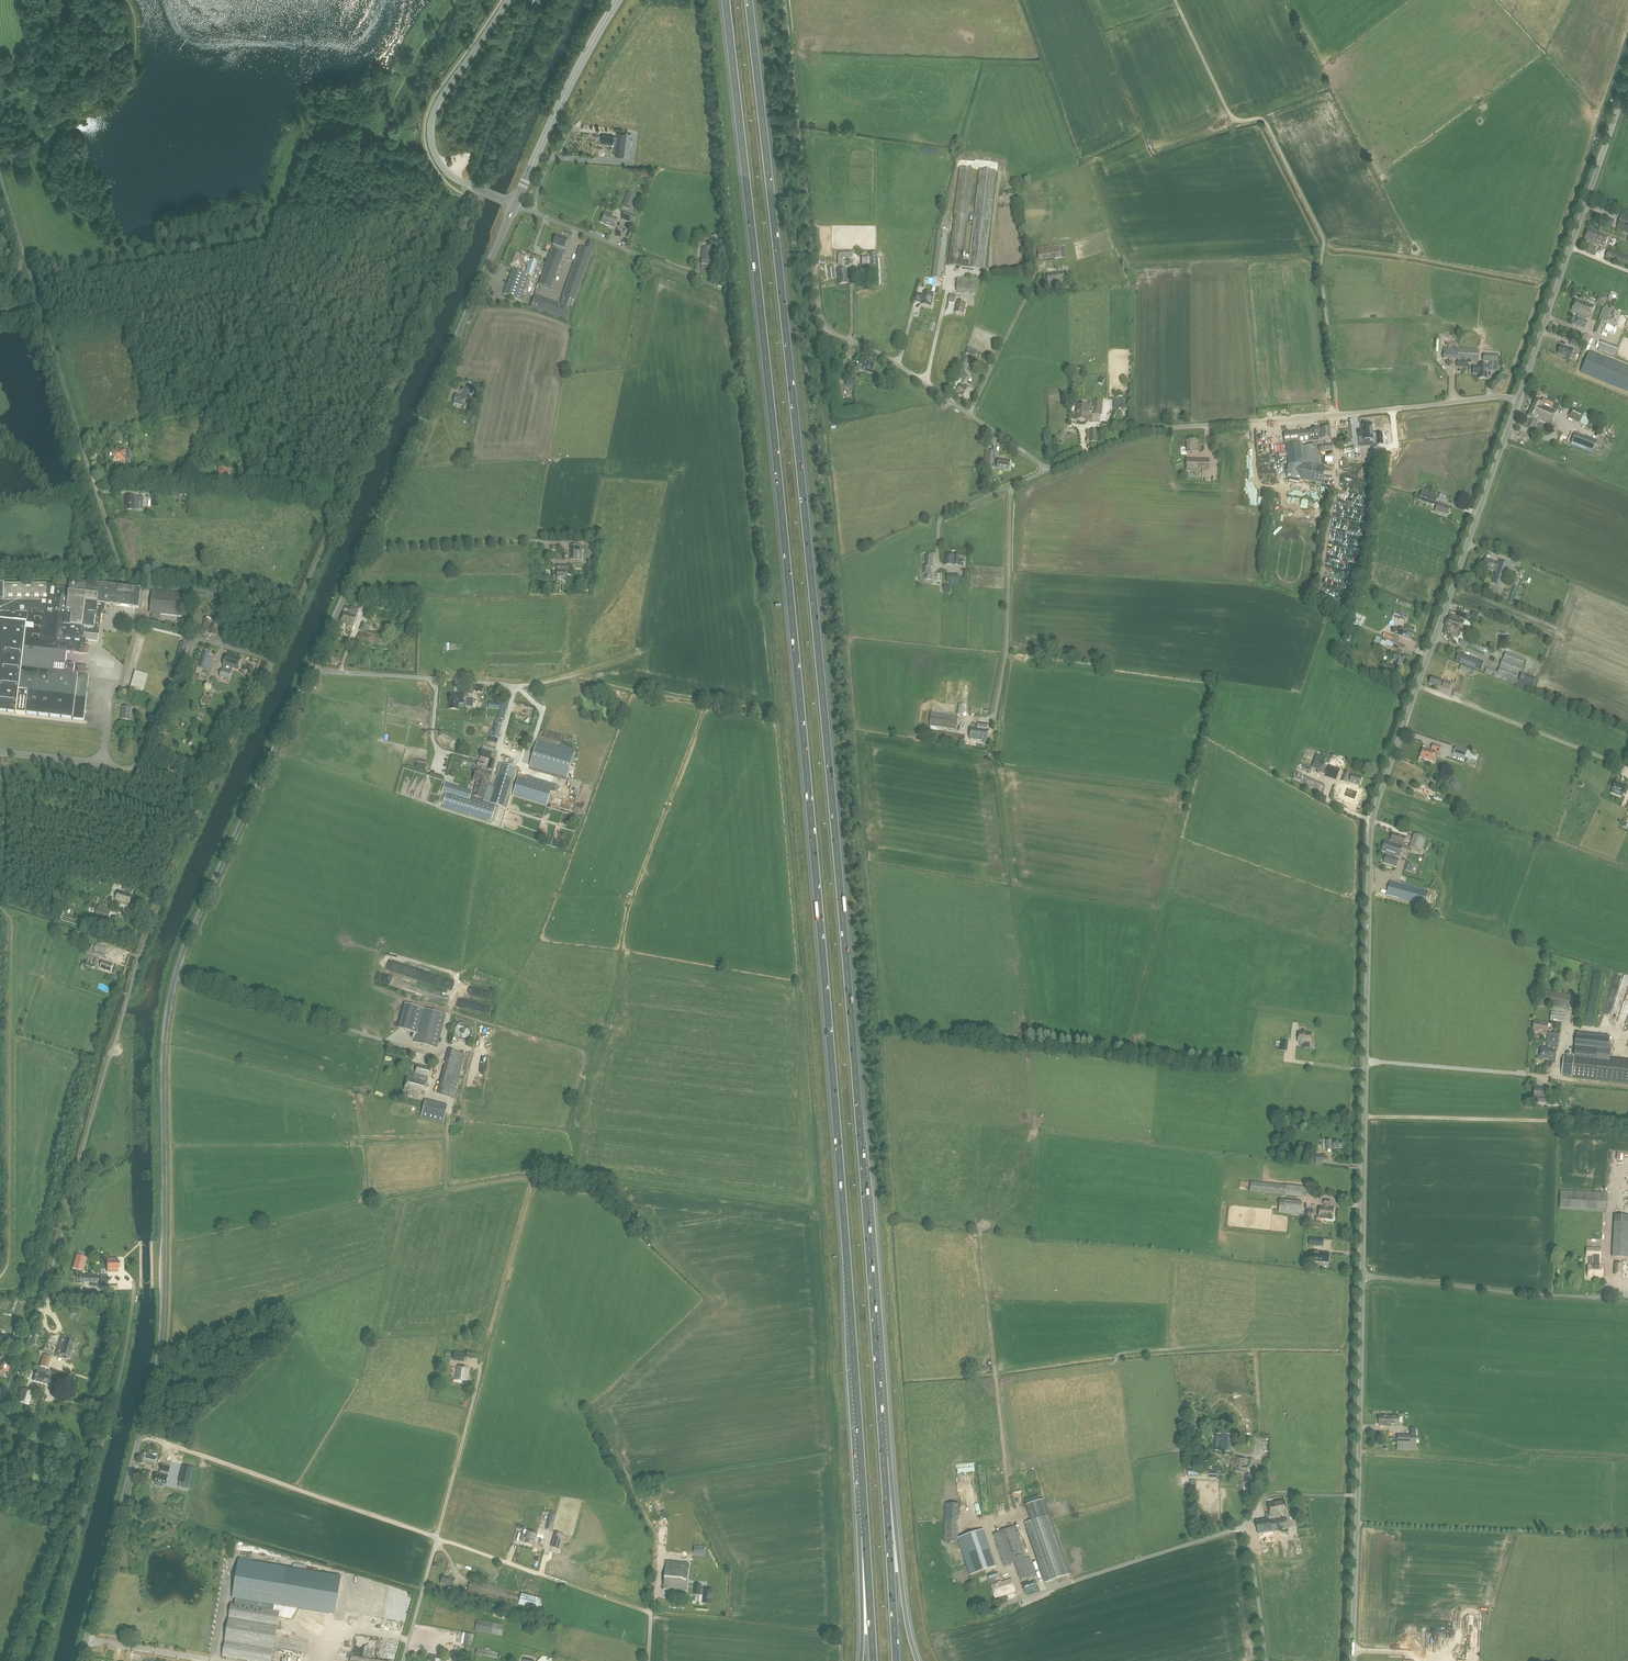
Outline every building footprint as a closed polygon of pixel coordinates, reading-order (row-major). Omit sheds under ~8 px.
[(613,136),(602,135),(602,136),(601,136),(601,137),(601,139),(602,139),(601,143),(612,144),(612,141),(616,142),(614,155),(624,156),(626,134),(617,133),(616,137),(613,137),(613,136)] [(980,167),(979,197),(985,198),(985,206),(989,206),(988,212),(994,212),(997,168),(980,167)] [(974,169),(960,168),(948,265),(962,267),(974,169)] [(628,193),(624,205),(631,208),(635,196),(628,193)] [(636,216),(625,212),(622,219),(634,223),(636,216)] [(610,225),(615,227),(618,219),(605,214),(602,222),(606,223),(606,224),(610,226),(610,225)] [(1621,215),(1616,227),(1627,231),(1627,217),(1621,215)] [(1587,249),(1595,252),(1598,244),(1604,247),(1608,236),(1593,231),(1594,227),(1590,225),(1588,229),(1584,239),(1590,241),(1587,249)] [(938,230),(932,277),(942,279),(948,231),(938,230)] [(568,240),(556,235),(553,244),(565,248),(568,240)] [(719,245),(719,243),(719,236),(711,236),(711,245),(719,245)] [(1062,258),(1060,244),(1037,247),(1038,261),(1062,258)] [(593,251),(580,246),(560,303),(535,294),(531,307),(568,320),(593,251)] [(713,248),(702,248),(702,259),(702,264),(714,264),(714,259),(713,259),(713,248)] [(551,249),(539,284),(551,289),(564,254),(551,249)] [(1627,266),(1627,256),(1609,249),(1606,257),(1627,266)] [(837,253),(837,265),(842,265),(841,257),(851,257),(851,252),(837,253)] [(528,266),(525,274),(512,269),(504,294),(521,300),(530,275),(532,276),(538,261),(530,259),(529,264),(524,262),(526,256),(516,253),(512,263),(522,267),(523,264),(528,266)] [(877,271),(876,265),(876,257),(870,257),(871,266),(862,266),(862,272),(857,272),(857,277),(863,276),(863,272),(877,271)] [(833,265),(826,266),(828,279),(835,278),(833,265)] [(848,283),(846,268),(837,269),(838,284),(848,283)] [(1065,281),(1063,272),(1058,272),(1058,273),(1047,274),(1048,283),(1059,282),(1065,281)] [(977,293),(978,278),(957,277),(957,292),(977,293)] [(917,294),(916,296),(915,301),(917,301),(922,302),(921,304),(931,307),(934,294),(924,292),(923,295),(917,294)] [(1576,299),(1571,311),(1589,318),(1594,306),(1576,299)] [(963,314),(966,303),(958,301),(955,312),(963,314)] [(1600,335),(1605,323),(1615,327),(1621,314),(1603,307),(1593,332),(1600,335)] [(1575,325),(1585,329),(1588,321),(1578,317),(1575,325)] [(1588,344),(1591,336),(1584,333),(1581,340),(1588,344)] [(1598,350),(1615,356),(1618,347),(1601,341),(1598,350)] [(1568,348),(1561,345),(1558,353),(1570,358),(1573,349),(1569,347),(1568,348)] [(1458,360),(1478,361),(1479,349),(1444,348),(1443,359),(1458,360)] [(1589,351),(1581,372),(1627,391),(1627,367),(1589,351)] [(965,356),(961,368),(965,369),(970,357),(965,356)] [(876,360),(867,358),(865,364),(874,367),(876,360)] [(1473,374),(1479,374),(1479,378),(1487,379),(1487,369),(1479,369),(1479,366),(1473,366),(1473,374)] [(957,376),(965,382),(969,376),(961,371),(957,376)] [(848,378),(846,384),(853,386),(855,380),(848,378)] [(965,386),(960,395),(967,399),(972,391),(965,386)] [(456,394),(453,402),(463,406),(466,397),(456,394)] [(1551,425),(1557,411),(1545,406),(1545,404),(1553,407),(1554,402),(1543,398),(1541,402),(1535,399),(1528,415),(1535,419),(1536,418),(1551,425)] [(1124,399),(1114,399),(1114,408),(1124,408),(1130,408),(1130,404),(1124,404),(1124,403),(1124,399)] [(1087,412),(1089,412),(1089,411),(1093,412),(1093,413),(1101,413),(1102,402),(1094,402),(1094,407),(1089,406),(1089,405),(1077,404),(1077,410),(1079,411),(1078,414),(1077,414),(1077,419),(1079,420),(1080,421),(1083,421),(1084,420),(1087,420),(1087,412)] [(1587,426),(1592,416),(1573,407),(1568,416),(1587,426)] [(1362,430),(1358,430),(1359,437),(1362,436),(1363,443),(1373,442),(1371,423),(1361,424),(1362,430)] [(1330,427),(1321,428),(1322,438),(1331,437),(1330,427)] [(1090,430),(1089,442),(1098,442),(1099,431),(1090,430)] [(1286,477),(1302,480),(1304,464),(1319,465),(1317,445),(1303,446),(1302,442),(1319,440),(1318,430),(1284,433),(1285,444),(1286,444),(1288,465),(1286,477)] [(1382,432),(1372,433),(1373,445),(1383,444),(1383,440),(1383,435),(1382,435),(1382,432)] [(1566,432),(1563,439),(1570,441),(1573,434),(1566,432)] [(1592,453),(1596,441),(1576,433),(1571,445),(1592,453)] [(1197,446),(1196,446),(1196,440),(1186,440),(1187,452),(1197,452),(1197,446)] [(125,450),(113,450),(113,461),(125,460),(125,450)] [(994,451),(985,450),(984,466),(992,468),(994,451)] [(1209,470),(1210,459),(1187,458),(1186,471),(1198,472),(1199,469),(1209,470)] [(1010,461),(998,459),(997,468),(1009,469),(1010,461)] [(227,485),(228,467),(220,466),(219,484),(227,485)] [(1438,503),(1435,503),(1438,495),(1422,490),(1419,499),(1434,505),(1437,506),(1435,511),(1447,515),(1450,507),(1446,506),(1446,505),(1440,503),(1440,504),(1438,503)] [(134,509),(134,503),(146,503),(147,497),(134,496),(125,495),(125,505),(127,505),(126,509),(134,509)] [(574,543),(574,557),(584,557),(584,543),(574,543)] [(925,574),(925,579),(932,580),(932,574),(930,574),(930,567),(932,567),(933,556),(926,555),(925,566),(923,566),(923,574),(925,574)] [(964,565),(964,561),(959,561),(960,555),(946,555),(945,565),(964,565)] [(1483,566),(1495,571),(1496,571),(1499,563),(1485,558),(1483,566)] [(1500,560),(1492,583),(1501,586),(1509,563),(1500,560)] [(557,564),(557,578),(567,579),(567,570),(568,570),(568,564),(557,564)] [(89,676),(74,674),(75,666),(66,665),(67,652),(84,654),(85,643),(88,644),(88,641),(98,643),(101,614),(105,614),(106,611),(104,611),(105,603),(120,605),(120,611),(128,612),(128,606),(139,607),(140,590),(124,588),(124,584),(119,584),(111,583),(111,586),(70,581),(69,588),(49,586),(49,585),(49,584),(4,584),(4,582),(0,582),(0,711),(16,713),(16,714),(26,715),(26,714),(84,721),(89,676)] [(1489,592),(1502,598),(1504,593),(1491,588),(1489,592)] [(152,591),(150,613),(183,616),(185,594),(152,591)] [(357,612),(359,608),(351,605),(350,609),(349,613),(344,611),(340,621),(353,625),(356,615),(353,614),(354,610),(357,612)] [(1393,617),(1398,618),(1406,622),(1409,613),(1401,610),(1400,613),(1395,611),(1393,617)] [(1456,618),(1449,615),(1445,628),(1460,633),(1464,620),(1463,620),(1464,618),(1465,618),(1466,614),(1458,611),(1456,618)] [(1365,618),(1354,613),(1349,623),(1361,628),(1365,618)] [(205,617),(201,632),(216,636),(219,621),(205,617)] [(166,621),(164,627),(182,630),(183,624),(166,621)] [(1403,631),(1394,627),(1392,632),(1396,633),(1396,634),(1402,636),(1401,636),(1411,639),(1413,632),(1404,628),(1403,631)] [(374,637),(360,632),(358,638),(372,643),(374,637)] [(1392,640),(1394,636),(1385,632),(1383,637),(1392,640)] [(1392,646),(1394,642),(1382,638),(1380,644),(1385,646),(1386,644),(1392,646)] [(1469,642),(1461,639),(1459,644),(1463,645),(1463,646),(1467,647),(1469,642)] [(1490,649),(1470,641),(1468,646),(1488,654),(1490,649)] [(188,644),(181,642),(176,659),(172,658),(171,660),(175,662),(175,663),(182,666),(188,644)] [(209,653),(203,651),(200,661),(206,663),(209,653)] [(1455,661),(1480,670),(1483,661),(1459,652),(1455,661)] [(1519,687),(1519,686),(1532,691),(1536,679),(1522,673),(1519,679),(1517,678),(1525,659),(1506,652),(1497,672),(1486,668),(1484,673),(1519,687)] [(1402,663),(1405,656),(1395,653),(1393,660),(1396,661),(1394,667),(1400,669),(1402,663)] [(223,669),(222,669),(220,676),(229,679),(231,672),(231,671),(232,667),(238,669),(241,659),(226,654),(223,665),(224,665),(223,669)] [(88,672),(89,668),(86,668),(86,665),(77,664),(76,671),(88,672)] [(1460,665),(1459,670),(1473,675),(1475,670),(1460,665)] [(148,674),(138,671),(132,691),(142,694),(148,674)] [(1432,676),(1429,684),(1439,687),(1442,680),(1432,676)] [(1441,687),(1449,690),(1452,683),(1444,680),(1441,687)] [(1462,692),(1454,690),(1452,696),(1459,699),(1462,692)] [(459,710),(459,703),(466,704),(467,695),(463,695),(463,694),(450,694),(449,703),(450,703),(449,709),(459,710)] [(129,719),(130,707),(123,706),(121,718),(129,719)] [(956,730),(958,716),(931,712),(929,726),(956,730)] [(501,725),(495,723),(492,736),(498,738),(501,725)] [(983,741),(983,742),(986,742),(986,741),(987,741),(989,729),(987,729),(988,724),(979,723),(978,728),(971,727),(970,739),(983,741)] [(964,745),(965,736),(933,731),(931,740),(964,745)] [(538,740),(537,743),(530,767),(566,778),(574,751),(538,740)] [(1431,750),(1440,752),(1442,747),(1433,744),(1431,750)] [(1468,750),(1456,746),(1453,753),(1465,757),(1468,750)] [(1420,756),(1433,761),(1436,752),(1423,748),(1420,756)] [(481,750),(480,756),(491,759),(493,753),(492,753),(481,750)] [(1477,759),(1480,753),(1476,750),(1472,757),(1477,759)] [(1316,758),(1312,767),(1319,769),(1322,760),(1323,757),(1317,755),(1316,758)] [(473,796),(472,798),(483,801),(488,785),(492,773),(481,770),(482,767),(483,767),(484,763),(478,761),(477,766),(478,766),(477,769),(473,780),(477,781),(473,796)] [(488,785),(483,801),(496,805),(496,807),(498,808),(498,805),(503,807),(506,796),(515,767),(502,763),(495,787),(488,785)] [(1328,766),(1325,775),(1336,779),(1339,770),(1328,766)] [(1295,771),(1292,779),(1310,786),(1310,788),(1321,792),(1324,784),(1305,776),(1305,775),(1295,771)] [(1345,771),(1341,781),(1347,783),(1348,779),(1350,780),(1349,782),(1359,785),(1362,778),(1352,774),(1350,773),(1345,771)] [(525,779),(518,776),(513,795),(547,806),(553,783),(526,775),(525,779)] [(581,782),(572,779),(570,778),(568,784),(579,787),(581,782)] [(1612,789),(1623,793),(1627,784),(1620,782),(1621,780),(1616,778),(1612,789)] [(1462,787),(1454,779),(1449,784),(1456,792),(1462,787)] [(472,791),(445,783),(442,791),(446,793),(442,806),(492,821),(496,807),(496,805),(483,801),(472,798),(470,797),(472,791)] [(1405,837),(1393,833),(1391,840),(1393,841),(1392,843),(1402,846),(1405,837)] [(1410,846),(1422,850),(1426,837),(1414,833),(1410,846)] [(1392,843),(1385,840),(1382,851),(1399,857),(1402,846),(1392,843),(1393,841),(1392,843)] [(1383,863),(1396,867),(1399,858),(1386,854),(1383,863)] [(1386,895),(1424,905),(1428,890),(1390,880),(1386,895)] [(131,895),(132,892),(133,892),(134,889),(128,887),(126,893),(118,890),(115,899),(129,904),(132,895),(131,895)] [(111,908),(98,904),(95,914),(108,918),(111,908)] [(106,948),(95,944),(93,953),(104,957),(106,948)] [(96,968),(99,958),(93,956),(92,957),(89,956),(88,960),(91,961),(92,959),(94,959),(92,967),(96,968)] [(103,961),(100,968),(111,972),(114,964),(103,961)] [(102,980),(100,984),(109,988),(111,984),(102,980)] [(1571,994),(1540,989),(1538,1004),(1569,1009),(1571,994)] [(405,1003),(399,1027),(416,1032),(414,1042),(437,1048),(446,1014),(405,1003)] [(1551,1011),(1549,1020),(1563,1022),(1565,1013),(1551,1011)] [(1546,1034),(1548,1023),(1534,1021),(1533,1031),(1543,1033),(1546,1034)] [(469,1025),(468,1023),(466,1023),(464,1022),(462,1022),(460,1023),(459,1023),(457,1025),(456,1026),(455,1028),(455,1030),(455,1032),(455,1034),(456,1035),(457,1037),(459,1038),(460,1039),(462,1039),(464,1039),(466,1039),(467,1039),(469,1038),(470,1036),(471,1035),(472,1033),(472,1031),(472,1029),(471,1028),(470,1026),(469,1025)] [(1549,1030),(1548,1045),(1560,1045),(1560,1031),(1549,1030)] [(1299,1032),(1298,1042),(1310,1043),(1311,1033),(1299,1032)] [(1594,1078),(1594,1079),(1627,1082),(1627,1060),(1609,1058),(1610,1050),(1608,1049),(1609,1036),(1576,1032),(1573,1064),(1564,1063),(1563,1075),(1594,1078)] [(1555,1060),(1557,1048),(1541,1046),(1539,1058),(1555,1060)] [(437,1093),(454,1097),(465,1054),(448,1050),(437,1093)] [(485,1063),(486,1057),(479,1056),(476,1082),(480,1082),(483,1062),(485,1063)] [(432,1068),(417,1064),(415,1073),(414,1073),(412,1078),(407,1077),(404,1090),(424,1095),(427,1082),(417,1079),(418,1075),(429,1078),(432,1068)] [(1539,1087),(1538,1089),(1534,1088),(1534,1097),(1546,1098),(1546,1088),(1539,1087)] [(447,1107),(426,1101),(421,1117),(443,1123),(447,1107)] [(1326,1140),(1325,1149),(1334,1150),(1334,1148),(1342,1148),(1343,1141),(1326,1140)] [(1316,1155),(1315,1157),(1309,1157),(1309,1161),(1315,1161),(1315,1164),(1324,1165),(1324,1155),(1316,1155)] [(1242,1178),(1242,1186),(1250,1186),(1250,1178),(1242,1178)] [(1307,1197),(1308,1187),(1251,1181),(1250,1191),(1307,1197)] [(1560,1190),(1559,1209),(1607,1211),(1608,1192),(1560,1190)] [(1303,1202),(1280,1199),(1278,1213),(1301,1215),(1303,1202)] [(1332,1219),(1334,1208),(1320,1207),(1319,1217),(1332,1219)] [(1312,1223),(1311,1227),(1321,1228),(1322,1222),(1312,1221),(1313,1213),(1306,1212),(1304,1223),(1312,1223)] [(1612,1256),(1627,1257),(1627,1216),(1615,1215),(1614,1222),(1612,1256)] [(1587,1248),(1586,1256),(1592,1256),(1591,1265),(1588,1265),(1588,1277),(1589,1277),(1589,1278),(1593,1278),(1593,1277),(1602,1277),(1603,1265),(1600,1265),(1601,1248),(1587,1248)] [(1317,1252),(1316,1261),(1329,1262),(1329,1253),(1317,1252)] [(82,1270),(85,1258),(77,1256),(74,1267),(82,1270)] [(117,1268),(119,1268),(119,1262),(117,1262),(117,1258),(107,1258),(107,1271),(117,1271),(117,1268)] [(71,1352),(72,1352),(71,1352),(72,1350),(72,1349),(74,1342),(73,1342),(64,1339),(60,1354),(62,1355),(61,1358),(66,1360),(67,1356),(69,1357),(71,1352)] [(55,1354),(47,1351),(46,1356),(44,1355),(40,1366),(47,1368),(50,1358),(54,1359),(55,1354)] [(453,1360),(464,1362),(465,1354),(454,1352),(453,1360)] [(5,1372),(5,1371),(8,1372),(11,1362),(2,1360),(0,1369),(0,1370),(5,1372)] [(468,1368),(457,1366),(456,1380),(466,1381),(468,1368)] [(46,1385),(50,1372),(37,1368),(33,1381),(46,1385)] [(29,1405),(32,1392),(22,1389),(18,1402),(29,1405)] [(1379,1425),(1386,1425),(1386,1426),(1392,1426),(1392,1416),(1379,1416),(1379,1425)] [(1221,1435),(1215,1434),(1214,1440),(1212,1440),(1211,1445),(1214,1445),(1213,1449),(1219,1450),(1221,1435)] [(1231,1453),(1233,1435),(1221,1434),(1219,1451),(1231,1453)] [(1417,1436),(1398,1435),(1397,1450),(1416,1451),(1417,1436)] [(145,1459),(156,1462),(158,1454),(145,1450),(142,1461),(144,1462),(145,1459)] [(1232,1467),(1236,1468),(1236,1467),(1237,1465),(1241,1466),(1242,1463),(1244,1464),(1245,1463),(1249,1464),(1250,1460),(1235,1456),(1232,1467)] [(1249,1464),(1245,1463),(1244,1464),(1242,1463),(1241,1466),(1237,1465),(1236,1467),(1236,1468),(1235,1471),(1246,1473),(1248,1467),(1253,1468),(1253,1465),(1249,1464)] [(156,1481),(163,1483),(166,1484),(168,1475),(167,1475),(168,1472),(169,1472),(170,1466),(161,1464),(160,1470),(160,1473),(155,1472),(153,1481),(156,1481)] [(183,1465),(179,1481),(190,1483),(194,1467),(183,1465)] [(960,1487),(962,1504),(970,1503),(969,1496),(976,1495),(974,1482),(965,1483),(965,1486),(960,1487)] [(1268,1503),(1270,1516),(1287,1513),(1284,1499),(1268,1503)] [(546,1529),(552,1531),(556,1515),(550,1513),(546,1529)] [(1026,1522),(1046,1582),(1070,1574),(1049,1514),(1026,1522)] [(1287,1517),(1270,1519),(1255,1521),(1258,1533),(1289,1528),(1287,1517)] [(945,1519),(945,1542),(958,1542),(959,1519),(945,1519)] [(61,1530),(64,1522),(59,1520),(56,1528),(61,1530)] [(1037,1590),(1032,1575),(1035,1574),(1030,1557),(1027,1558),(1015,1525),(993,1533),(1004,1566),(1014,1563),(1020,1579),(1027,1577),(1028,1581),(1022,1583),(1025,1593),(1037,1590)] [(534,1545),(537,1533),(528,1530),(526,1535),(521,1534),(519,1541),(534,1545)] [(986,1570),(996,1566),(983,1530),(958,1538),(959,1542),(971,1575),(986,1570)] [(564,1535),(556,1532),(552,1547),(560,1550),(564,1535)] [(1285,1552),(1293,1551),(1290,1536),(1282,1537),(1285,1552)] [(443,1560),(447,1557),(442,1552),(439,1555),(443,1560)] [(237,1557),(232,1597),(281,1603),(286,1564),(237,1557)] [(686,1590),(687,1568),(665,1566),(663,1589),(686,1590)] [(326,1577),(327,1569),(288,1567),(288,1576),(287,1576),(286,1587),(288,1587),(288,1583),(292,1583),(295,1583),(294,1588),(297,1588),(297,1586),(299,1587),(299,1579),(318,1581),(318,1576),(326,1577)] [(997,1572),(988,1574),(989,1580),(995,1578),(998,1577),(997,1572)] [(443,1575),(441,1584),(453,1587),(455,1578),(443,1575)] [(1011,1579),(1001,1582),(1001,1581),(996,1583),(991,1585),(995,1598),(1015,1592),(1011,1579)] [(543,1599),(471,1580),(467,1596),(477,1599),(479,1594),(540,1610),(543,1599)] [(700,1594),(703,1594),(702,1603),(711,1603),(712,1590),(701,1589),(701,1585),(695,1584),(694,1594),(700,1594)] [(279,1612),(231,1604),(223,1656),(253,1660),(271,1660),(273,1650),(279,1612)] [(385,1622),(385,1624),(387,1624),(388,1616),(378,1616),(378,1622),(385,1622)] [(477,1620),(475,1631),(502,1636),(504,1625),(477,1620)] [(442,1639),(444,1649),(451,1648),(449,1641),(455,1640),(454,1635),(451,1636),(451,1637),(442,1639)] [(1450,1639),(1406,1639),(1406,1647),(1450,1647),(1450,1639)] [(477,1648),(476,1654),(497,1659),(499,1653),(477,1648)]
